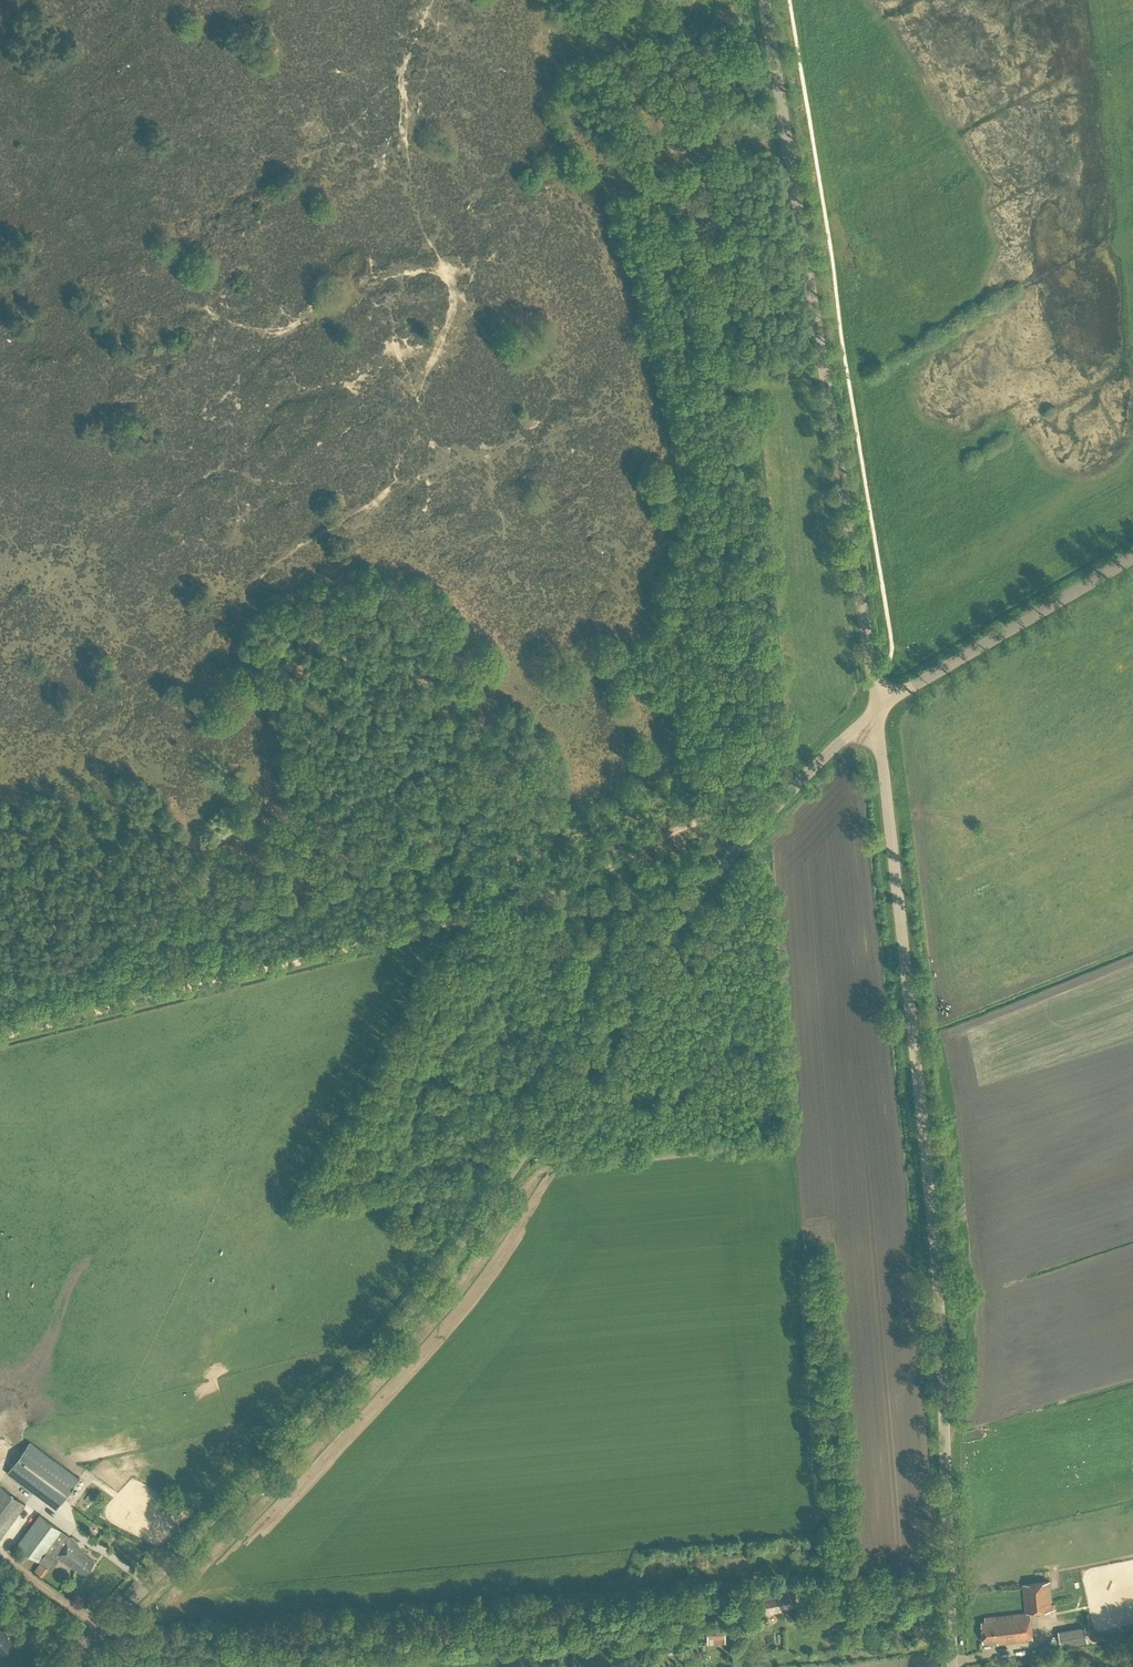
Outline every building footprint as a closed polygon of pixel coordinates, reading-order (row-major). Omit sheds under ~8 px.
[(29,1441),(6,1471),(55,1508),(78,1477),(29,1441)] [(24,1502),(0,1484),(0,1535),(24,1502)] [(49,1569),(58,1558),(68,1565),(70,1564),(74,1567),(76,1567),(83,1573),(93,1560),(86,1554),(85,1552),(82,1549),(81,1550),(75,1546),(77,1544),(69,1538),(70,1536),(38,1513),(15,1544),(49,1569)] [(1024,1583),(1026,1611),(984,1614),(985,1619),(980,1619),(982,1640),(997,1639),(997,1643),(1033,1640),(1031,1611),(1053,1609),(1050,1581),(1024,1583)] [(780,1607),(792,1604),(789,1593),(761,1599),(764,1613),(780,1610),(780,1607)] [(747,1609),(747,1618),(759,1618),(759,1608),(747,1609)] [(707,1624),(707,1644),(725,1643),(724,1624),(707,1624)] [(1088,1642),(1086,1629),(1059,1634),(1062,1647),(1088,1642)] [(1,1655),(12,1645),(6,1639),(6,1637),(3,1633),(1,1633),(0,1633),(0,1654),(1,1655)]
